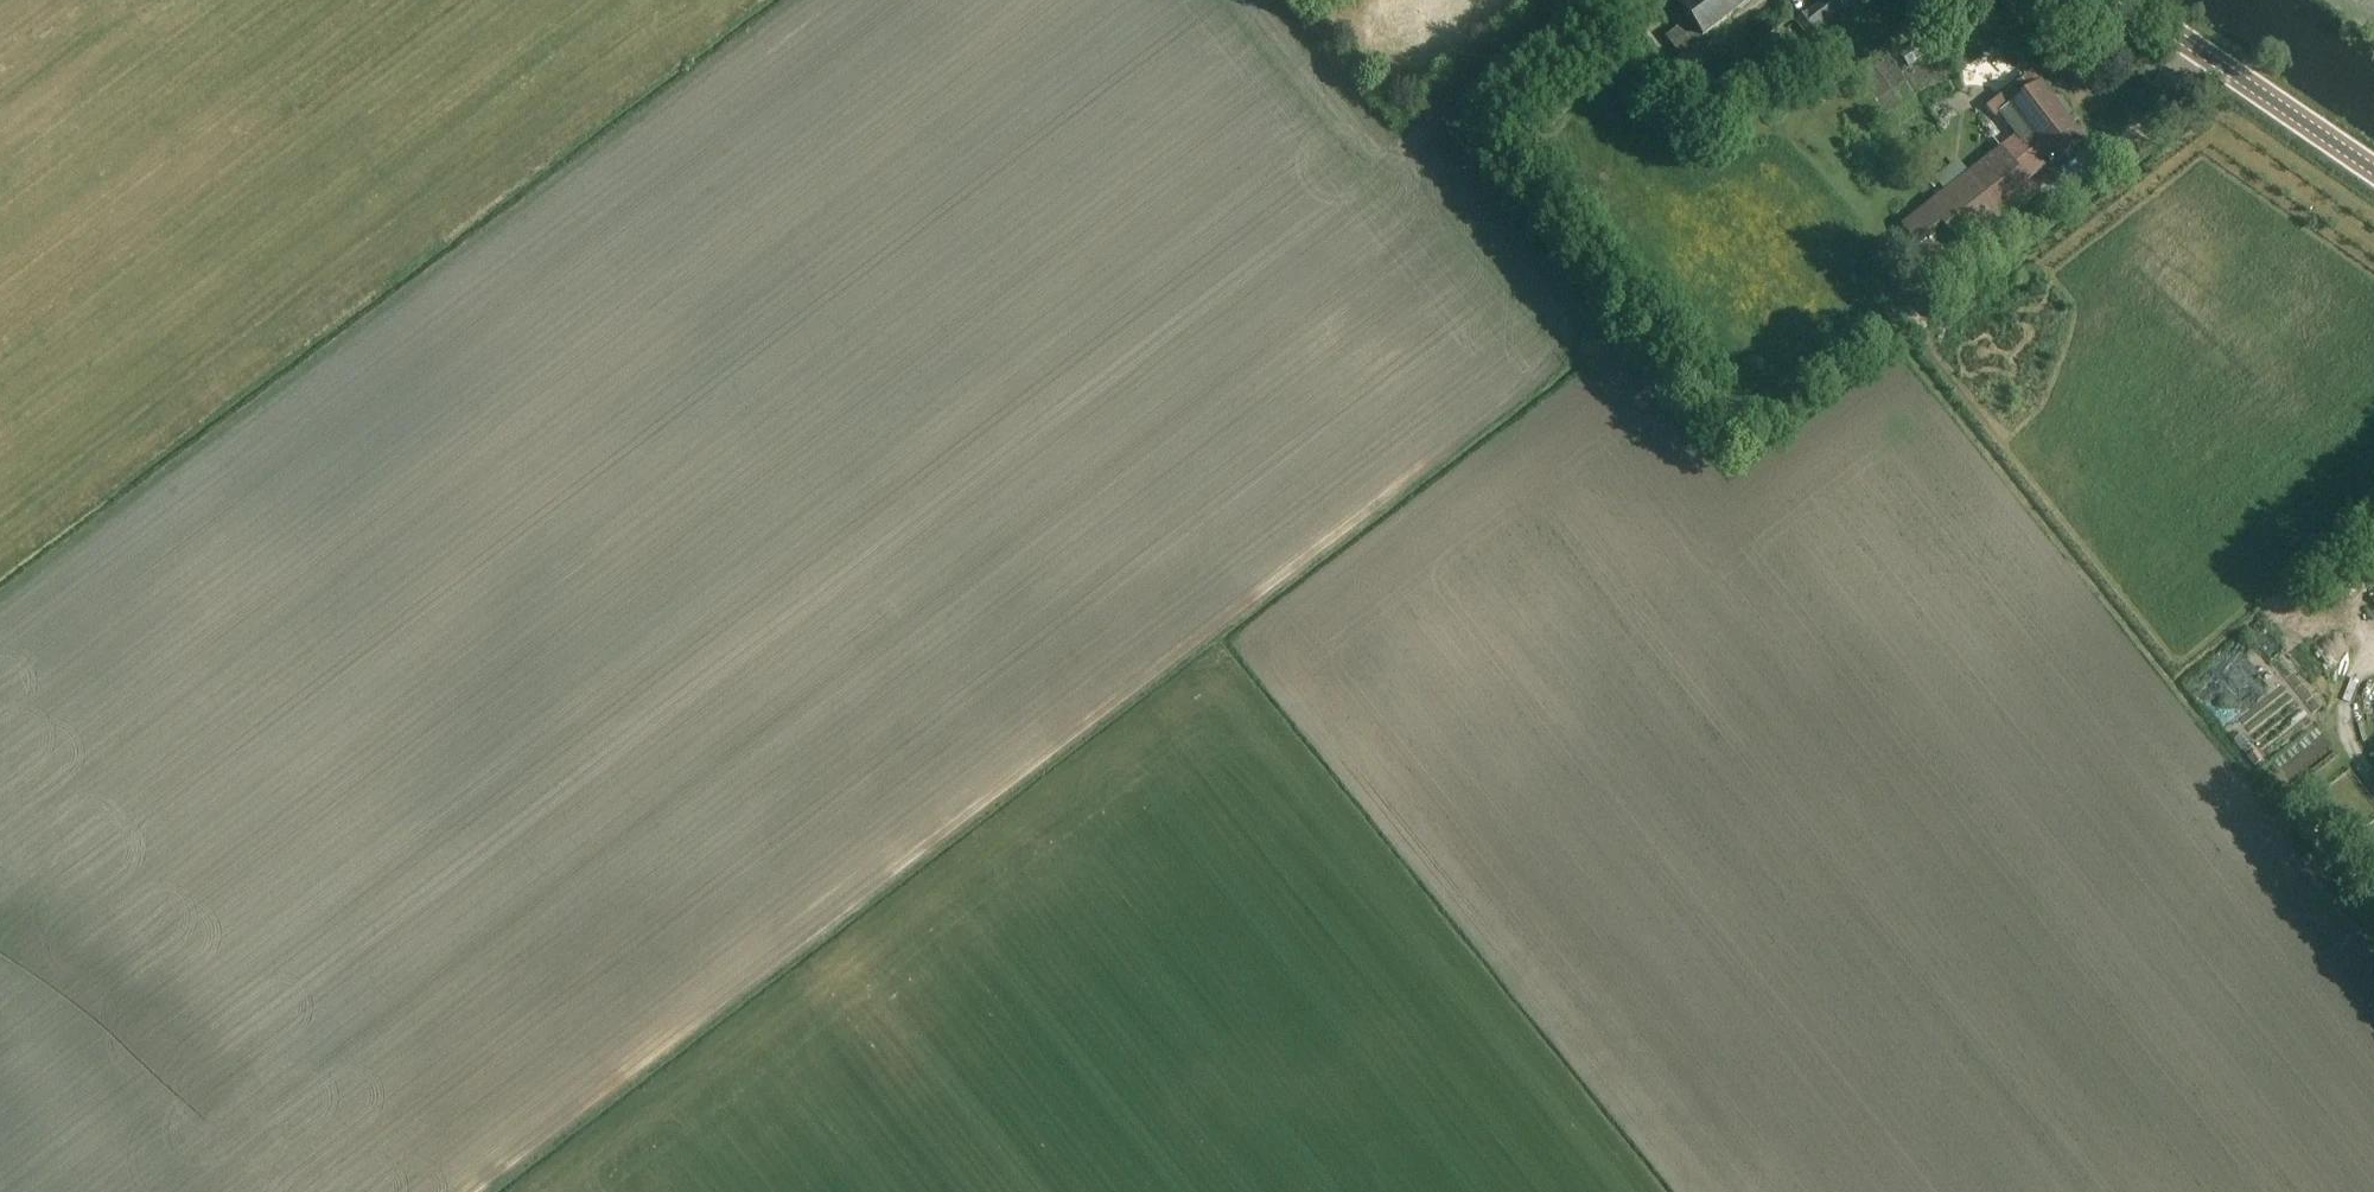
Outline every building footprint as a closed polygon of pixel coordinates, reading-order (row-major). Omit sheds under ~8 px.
[(1664,39),(1672,48),(1658,58),(1677,81),(1691,70),(1680,55),(1700,39),(1703,43),(1759,1),(1758,0),(1678,0),(1674,3),(1687,21),(1664,39)] [(1807,13),(1795,22),(1812,44),(1836,27),(1829,19),(1841,10),(1843,13),(1860,0),(1825,0),(1807,13)] [(2026,186),(2065,157),(2069,161),(2079,154),(2075,149),(2083,143),(2031,74),(1994,102),(2002,113),(2001,115),(2018,138),(1969,175),(1959,161),(1934,180),(1944,193),(1901,226),(1915,244),(1941,224),(1962,252),(1999,223),(2034,197),(2026,186)] [(2245,728),(2248,740),(2303,726),(2282,642),(2210,660),(2228,733),(2245,728)]
